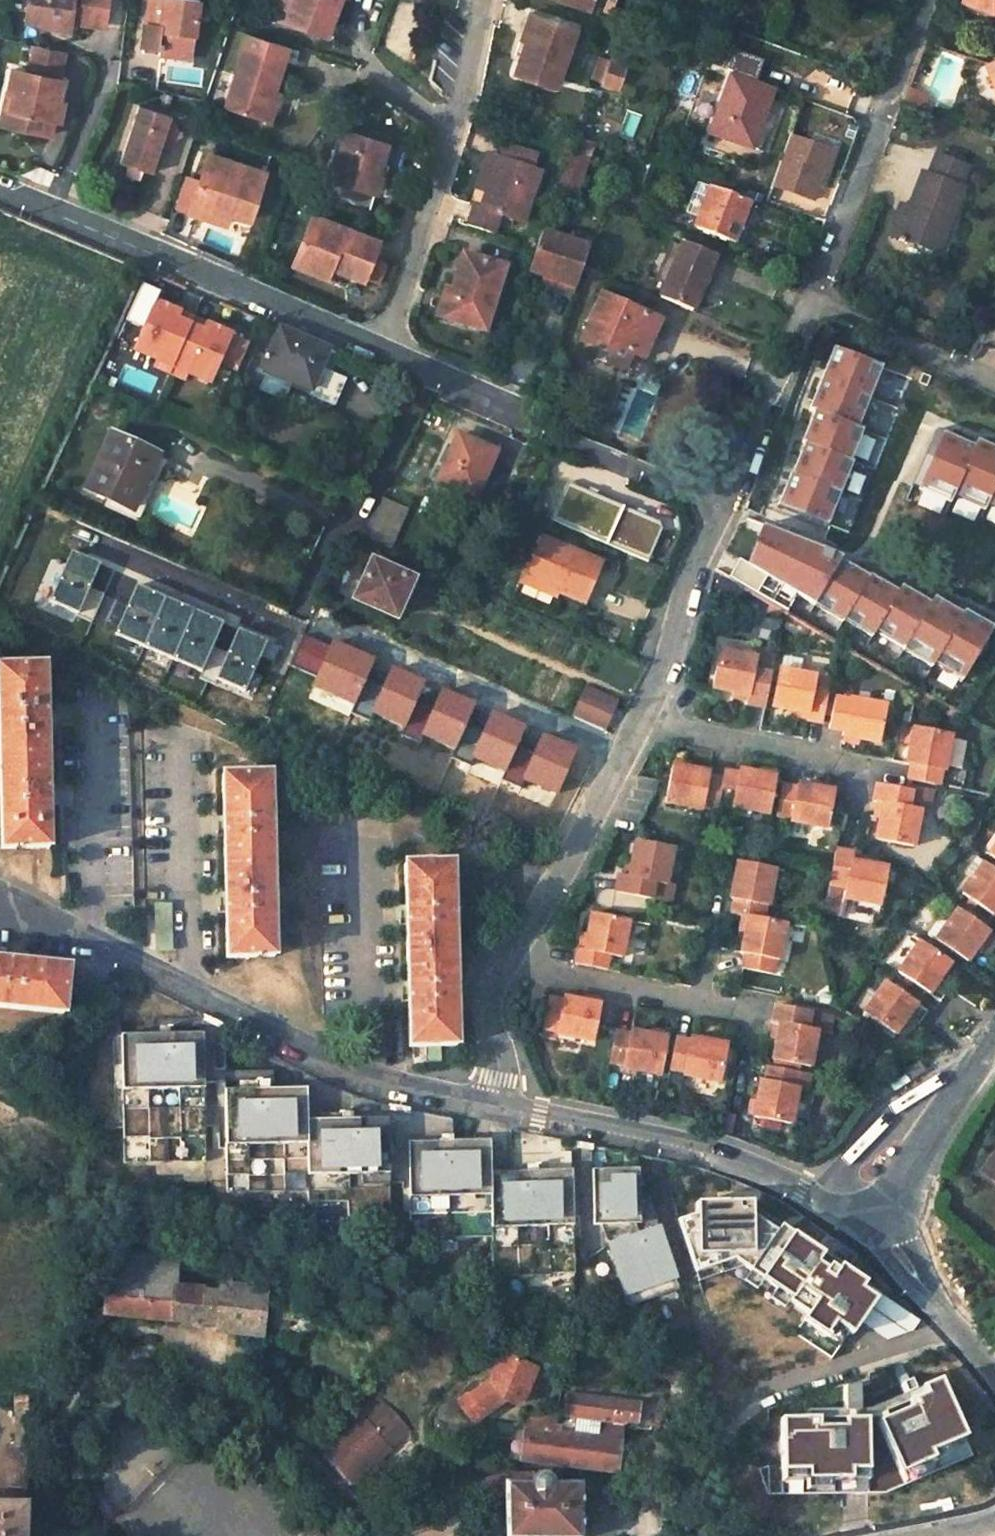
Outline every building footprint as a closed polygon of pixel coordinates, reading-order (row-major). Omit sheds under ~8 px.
[(24,21),(43,24),(44,17),(53,19),(51,25),(67,27),(68,22),(101,27),(105,0),(27,0),(24,21)] [(192,51),(201,3),(183,0),(148,0),(140,52),(156,54),(158,45),(192,51)] [(338,0),(292,0),(284,20),(325,35),(338,0)] [(591,12),(595,0),(556,0),(591,12)] [(991,10),(994,2),(994,0),(965,0),(991,10)] [(533,14),(524,38),(527,39),(532,41),(539,16),(533,14)] [(515,73),(554,87),(575,29),(539,16),(532,41),(527,39),(515,73)] [(44,17),(43,24),(51,25),(53,19),(44,17)] [(244,48),(284,62),(289,47),(248,34),(244,48)] [(49,118),(52,100),(57,79),(54,78),(59,50),(34,45),(29,74),(10,70),(6,93),(11,94),(9,109),(27,113),(24,130),(45,134),(49,118)] [(156,54),(191,59),(191,58),(192,51),(158,45),(156,54)] [(244,48),(225,106),(266,120),(276,89),(284,62),(244,48)] [(622,62),(609,58),(601,82),(614,86),(622,62)] [(994,83),(994,60),(986,64),(994,83)] [(771,92),(731,76),(710,133),(746,146),(756,118),(761,120),(771,92)] [(276,89),(266,120),(271,121),(281,91),(276,89)] [(9,109),(11,94),(6,93),(0,124),(0,125),(24,130),(27,113),(9,109)] [(54,115),(57,113),(58,109),(56,105),(57,101),(52,100),(49,118),(54,119),(54,115)] [(135,105),(117,163),(151,173),(157,151),(181,136),(170,115),(135,105)] [(770,186),(815,201),(833,147),(789,132),(770,186)] [(342,133),(328,179),(323,178),(318,195),(367,211),(373,193),(375,193),(381,177),(377,176),(386,145),(342,133)] [(576,155),(569,151),(555,188),(574,196),(591,145),(581,141),(576,155)] [(265,172),(209,154),(193,200),(229,213),(249,220),(265,172)] [(966,167),(936,155),(929,175),(923,173),(909,208),(901,205),(890,234),(936,253),(961,188),(959,187),(966,167)] [(541,174),(497,158),(481,209),(474,206),(468,225),(494,234),(500,216),(524,224),(541,174)] [(749,200),(711,186),(694,228),(733,242),(749,200)] [(189,212),(225,224),(229,213),(193,200),(189,212)] [(363,280),(379,242),(310,215),(295,253),(330,268),(363,280)] [(541,275),(558,281),(556,286),(574,293),(583,265),(589,248),(541,232),(536,248),(528,271),(541,275)] [(682,241),(660,297),(692,312),(715,255),(682,241)] [(330,268),(295,253),(291,264),(326,278),(330,268)] [(465,255),(454,289),(459,290),(449,319),(485,332),(506,269),(465,255)] [(539,281),(556,286),(558,281),(541,275),(539,281)] [(629,290),(608,280),(582,340),(612,354),(608,364),(635,376),(660,320),(628,306),(629,290)] [(448,287),(437,315),(449,319),(459,290),(454,289),(448,287)] [(155,305),(137,297),(125,320),(144,329),(135,348),(159,360),(156,365),(168,370),(189,324),(177,319),(180,312),(156,302),(155,305)] [(189,324),(192,318),(180,312),(177,319),(189,324)] [(205,331),(207,325),(192,318),(189,324),(205,331)] [(237,370),(247,346),(230,337),(231,335),(207,325),(205,331),(189,324),(168,370),(184,378),(187,372),(209,382),(219,362),(237,370)] [(327,350),(279,328),(261,368),(309,389),(308,393),(333,404),(344,380),(319,369),(327,350)] [(857,428),(881,366),(833,347),(823,372),(828,374),(826,380),(821,378),(811,402),(816,405),(814,411),(804,435),(809,437),(807,444),(804,443),(794,468),(799,470),(797,475),(792,473),(790,472),(779,498),(784,500),(781,507),(827,525),(852,462),(849,461),(862,430),(857,428)] [(946,439),(948,435),(936,430),(911,484),(918,487),(940,437),(946,439)] [(158,454),(113,433),(88,486),(134,507),(158,454)] [(494,453),(456,435),(432,483),(470,502),(494,453)] [(982,442),(979,448),(973,446),(948,435),(946,439),(940,437),(918,487),(950,502),(952,496),(984,510),(986,505),(994,509),(994,448),(982,442)] [(979,448),(982,442),(976,440),(973,446),(979,448)] [(962,680),(990,632),(984,628),(986,624),(963,610),(961,614),(958,619),(953,616),(956,611),(932,597),(929,603),(926,607),(920,604),(923,599),(900,586),(897,591),(894,595),(889,592),(892,588),(869,575),(868,576),(865,580),(861,578),(863,573),(840,560),(837,564),(829,561),(832,553),(762,525),(746,564),(738,559),(727,578),(785,611),(794,595),(840,622),(841,620),(870,637),(873,631),(931,666),(933,663),(962,680)] [(583,602),(601,563),(543,537),(526,577),(556,590),(583,602)] [(837,564),(840,560),(841,556),(832,553),(829,561),(837,564)] [(404,572),(377,559),(374,566),(372,565),(357,602),(392,619),(409,583),(401,579),(404,572)] [(182,592),(142,571),(105,642),(146,663),(182,592)] [(556,590),(526,577),(523,582),(554,595),(556,590)] [(926,607),(929,603),(923,599),(920,604),(926,607)] [(984,628),(990,632),(992,628),(986,624),(984,628)] [(770,671),(751,668),(753,657),(716,649),(709,687),(729,692),(746,695),(745,701),(744,704),(763,708),(770,673),(770,671)] [(0,665),(0,799),(1,849),(49,848),(47,755),(45,664),(0,665)] [(554,743),(378,668),(368,694),(544,768),(554,743)] [(813,677),(776,669),(768,704),(788,709),(806,714),(806,718),(822,721),(828,692),(827,692),(810,690),(813,677)] [(602,730),(615,701),(586,688),(573,717),(602,730)] [(728,697),(745,701),(746,695),(729,692),(728,697)] [(884,705),(848,697),(848,701),(832,698),(829,722),(828,728),(842,730),(841,735),(842,735),(859,738),(878,741),(884,705)] [(806,714),(788,709),(788,715),(806,718),(806,714)] [(908,726),(904,743),(909,744),(912,727),(908,726)] [(943,772),(950,734),(912,727),(909,744),(906,763),(906,764),(910,765),(908,779),(938,785),(938,784),(938,785),(940,772),(943,772)] [(859,738),(842,735),(841,741),(858,744),(859,738)] [(689,763),(672,759),(671,765),(688,768),(689,763)] [(671,765),(664,801),(701,810),(702,806),(716,810),(718,800),(722,779),(707,775),(707,772),(688,768),(671,765)] [(776,770),(759,767),(759,772),(775,775),(776,770)] [(730,806),(767,814),(775,775),(759,772),(738,768),(737,773),(724,771),(722,779),(718,800),(730,803),(730,806)] [(269,774),(222,774),(224,866),(226,958),(249,957),(274,957),(269,774)] [(834,784),(819,781),(818,788),(834,792),(834,790),(835,784),(834,784)] [(913,847),(920,809),(929,810),(932,791),(920,789),(921,786),(907,784),(906,789),(876,783),(873,801),(884,803),(878,840),(913,847)] [(789,821),(826,829),(834,792),(818,788),(797,784),(796,787),(782,784),(776,815),(790,818),(789,821)] [(881,817),(884,803),(877,802),(875,816),(881,817)] [(667,902),(670,883),(665,882),(671,848),(634,840),(630,860),(627,875),(621,874),(617,873),(614,891),(667,902)] [(985,854),(994,861),(994,841),(985,854)] [(525,860),(530,850),(512,842),(508,852),(525,860)] [(842,896),(879,906),(886,871),(866,866),(851,862),(852,856),(852,852),(836,848),(835,849),(828,884),(829,884),(822,911),(838,914),(842,896)] [(867,860),(852,856),(851,862),(866,866),(867,860)] [(627,875),(630,860),(624,858),(621,874),(627,875)] [(731,860),(728,877),(734,879),(737,862),(731,860)] [(767,906),(775,868),(737,862),(734,879),(730,898),(733,899),(731,913),(742,915),(749,916),(762,919),(764,906),(767,906)] [(451,863),(404,864),(406,955),(408,1047),(456,1046),(451,863)] [(958,894),(988,916),(994,906),(994,875),(980,864),(958,894)] [(613,890),(611,900),(641,907),(643,897),(613,890)] [(955,908),(933,939),(963,960),(974,944),(985,930),(955,908)] [(586,933),(583,950),(576,948),(573,963),(575,963),(605,969),(608,956),(619,958),(627,920),(590,913),(586,933)] [(742,915),(739,931),(746,932),(749,916),(742,915)] [(746,932),(741,953),(745,954),(743,969),(773,975),(776,959),(779,959),(786,924),(762,919),(749,916),(746,932)] [(974,944),(985,952),(994,940),(994,938),(985,930),(974,944)] [(579,931),(576,948),(583,950),(586,933),(579,931)] [(897,972),(926,993),(936,980),(948,963),(918,941),(897,972)] [(63,1014),(68,967),(0,959),(0,1007),(63,1014)] [(937,1002),(947,988),(936,980),(926,993),(937,1002)] [(884,983),(862,1011),(891,1034),(904,1018),(913,1005),(884,983)] [(602,999),(586,996),(584,1004),(600,1007),(602,999)] [(556,1036),(592,1044),(600,1007),(584,1004),(563,999),(562,1004),(548,1002),(542,1030),(556,1034),(556,1036)] [(810,1069),(816,1031),(806,1029),(810,1011),(776,1005),(775,1004),(772,1022),(778,1024),(776,1041),(772,1061),(810,1069)] [(914,1025),(924,1013),(913,1005),(904,1018),(914,1025)] [(776,1041),(778,1024),(772,1022),(771,1022),(768,1040),(776,1041)] [(668,1034),(652,1030),(651,1036),(667,1039),(668,1034)] [(202,1031),(120,1033),(123,1162),(205,1161),(202,1031)] [(651,1036),(631,1032),(629,1036),(614,1033),(609,1061),(609,1062),(609,1064),(624,1067),(624,1069),(660,1077),(667,1039),(651,1036)] [(713,1043),(691,1038),(690,1043),(674,1039),(668,1069),(669,1069),(686,1073),(685,1075),(722,1083),(729,1046),(713,1043)] [(729,1041),(713,1038),(713,1043),(729,1046),(729,1041)] [(761,1083),(758,1103),(755,1119),(791,1126),(798,1090),(807,1091),(810,1076),(808,1074),(799,1073),(798,1072),(768,1066),(766,1083),(761,1083)] [(304,1088),(223,1090),(225,1192),(307,1190),(304,1088)] [(752,1102),(749,1118),(755,1119),(758,1103),(752,1102)] [(386,1117),(305,1120),(307,1190),(307,1201),(346,1201),(347,1216),(389,1215),(386,1117)] [(488,1144),(407,1146),(409,1243),(490,1241),(489,1176),(488,1144)] [(982,1172),(994,1182),(994,1154),(982,1172)] [(636,1173),(590,1174),(591,1229),(638,1228),(636,1173)] [(570,1174),(489,1176),(490,1241),(491,1279),(572,1277),(572,1262),(579,1262),(578,1246),(571,1246),(570,1174)] [(866,1282),(842,1266),(843,1264),(824,1251),(822,1253),(782,1225),(777,1231),(753,1214),(753,1205),(753,1201),(697,1202),(697,1213),(678,1220),(695,1272),(735,1259),(744,1266),(751,1271),(763,1280),(777,1289),(790,1298),(788,1301),(807,1314),(802,1320),(828,1338),(837,1325),(844,1330),(852,1335),(862,1321),(877,1299),(862,1289),(866,1282)] [(777,1231),(782,1225),(753,1205),(753,1214),(777,1231)] [(655,1226),(605,1243),(627,1306),(677,1288),(655,1226)] [(178,1257),(109,1249),(102,1313),(216,1326),(216,1330),(260,1335),(265,1288),(221,1283),(220,1291),(175,1287),(178,1257)] [(735,1259),(695,1272),(698,1281),(744,1266),(735,1259)] [(763,1280),(751,1271),(744,1280),(757,1289),(763,1280)] [(790,1298),(777,1289),(770,1298),(784,1308),(788,1301),(790,1298)] [(877,1299),(862,1321),(888,1339),(912,1331),(920,1321),(881,1293),(877,1299)] [(83,1321),(71,1319),(69,1335),(81,1337),(83,1321)] [(837,1325),(828,1338),(835,1343),(844,1330),(837,1325)] [(535,1388),(544,1367),(512,1353),(504,1357),(496,1376),(496,1380),(507,1396),(520,1401),(526,1401),(532,1386),(535,1388)] [(872,1418),(844,1419),(844,1426),(819,1426),(819,1419),(819,1418),(807,1418),(781,1418),(782,1493),(886,1492),(972,1455),(965,1437),(966,1437),(941,1379),(920,1387),(923,1394),(907,1402),(907,1403),(909,1408),(877,1421),(876,1417),(872,1418)] [(496,1380),(459,1406),(471,1423),(507,1396),(496,1380)] [(909,1381),(900,1385),(904,1394),(905,1395),(914,1391),(913,1390),(909,1381)] [(923,1394),(920,1387),(913,1390),(914,1391),(905,1395),(904,1394),(868,1410),(859,1411),(858,1387),(844,1387),(844,1411),(807,1411),(807,1418),(819,1418),(819,1419),(844,1419),(872,1418),(876,1417),(907,1403),(907,1402),(923,1394)] [(28,1391),(14,1391),(14,1437),(27,1438),(28,1391)] [(389,1448),(376,1433),(395,1415),(375,1393),(350,1420),(355,1426),(322,1455),(349,1485),(389,1448)] [(576,1435),(558,1433),(524,1428),(519,1460),(616,1473),(623,1421),(636,1423),(639,1403),(565,1394),(562,1415),(579,1418),(599,1421),(596,1438),(576,1435)] [(557,1417),(526,1414),(524,1428),(558,1433),(559,1424),(556,1424),(557,1417)] [(576,1435),(596,1438),(599,1421),(579,1418),(576,1435)] [(769,1494),(769,1465),(759,1468),(767,1494),(769,1494)] [(506,1535),(579,1535),(579,1483),(555,1484),(552,1476),(546,1472),(538,1472),(532,1477),(533,1472),(507,1472),(480,1478),(478,1501),(505,1496),(506,1535)] [(26,1504),(0,1503),(0,1535),(25,1535),(26,1504)]
